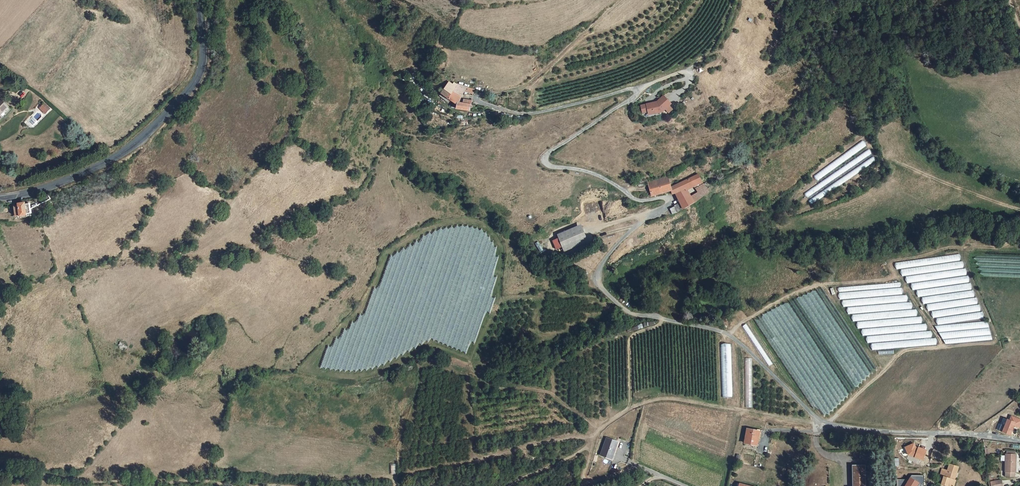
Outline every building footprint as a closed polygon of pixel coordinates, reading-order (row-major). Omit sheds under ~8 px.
[(463,99),(454,94),(457,88),(449,84),(442,94),(451,104),(458,107),(457,111),(472,113),(473,106),(462,104),(463,99)] [(457,88),(454,94),(463,99),(463,95),(475,96),(476,92),(458,86),(457,88)] [(666,106),(668,104),(661,96),(651,104),(650,103),(644,104),(645,112),(650,111),(651,113),(659,112),(662,109),(666,106)] [(49,107),(43,102),(39,107),(45,112),(49,107)] [(817,180),(867,146),(863,141),(814,175),(817,180)] [(692,186),(702,181),(698,174),(671,187),(667,178),(646,184),(651,198),(670,192),(672,196),(675,195),(687,189),(692,186)] [(697,194),(691,197),(695,203),(709,195),(702,181),(692,186),(697,194)] [(692,186),(687,189),(691,197),(697,194),(692,186)] [(691,197),(687,189),(675,195),(679,203),(691,197)] [(683,210),(695,203),(691,197),(679,203),(683,210)] [(15,206),(16,218),(19,217),(19,219),(27,218),(27,215),(29,214),(28,204),(24,205),(24,203),(18,204),(18,206),(15,206)] [(677,212),(683,210),(679,203),(675,205),(677,212)] [(556,235),(558,239),(582,230),(580,225),(556,235)] [(587,243),(582,230),(558,239),(561,248),(568,246),(569,250),(587,243)] [(937,317),(938,324),(983,319),(982,311),(980,311),(973,297),(971,297),(967,268),(963,268),(962,261),(960,261),(959,254),(895,262),(896,269),(906,268),(901,270),(902,276),(906,276),(907,283),(911,283),(918,297),(922,297),(923,304),(927,304),(933,318),(937,317)] [(842,300),(843,307),(879,302),(879,297),(873,298),(871,290),(839,294),(840,300),(842,300)] [(872,349),(936,345),(936,338),(931,338),(931,331),(926,331),(926,325),(884,328),(884,334),(878,335),(878,336),(868,337),(869,343),(871,343),(872,349)] [(756,449),(758,435),(745,433),(743,447),(756,449)] [(604,440),(599,458),(611,462),(614,454),(617,444),(604,440)] [(927,457),(937,459),(938,452),(928,450),(927,457)] [(1000,472),(1002,472),(1001,478),(1010,479),(1011,474),(1012,474),(1014,457),(1002,456),(1000,472)] [(954,472),(956,467),(947,463),(945,469),(942,468),(939,474),(942,475),(942,477),(950,480),(953,471),(954,472)] [(861,464),(849,464),(850,485),(862,485),(861,464)] [(824,485),(821,485),(821,482),(820,479),(819,477),(817,476),(814,475),(812,475),(809,475),(807,477),(806,478),(805,480),(804,482),(805,485),(825,485),(824,485)]
